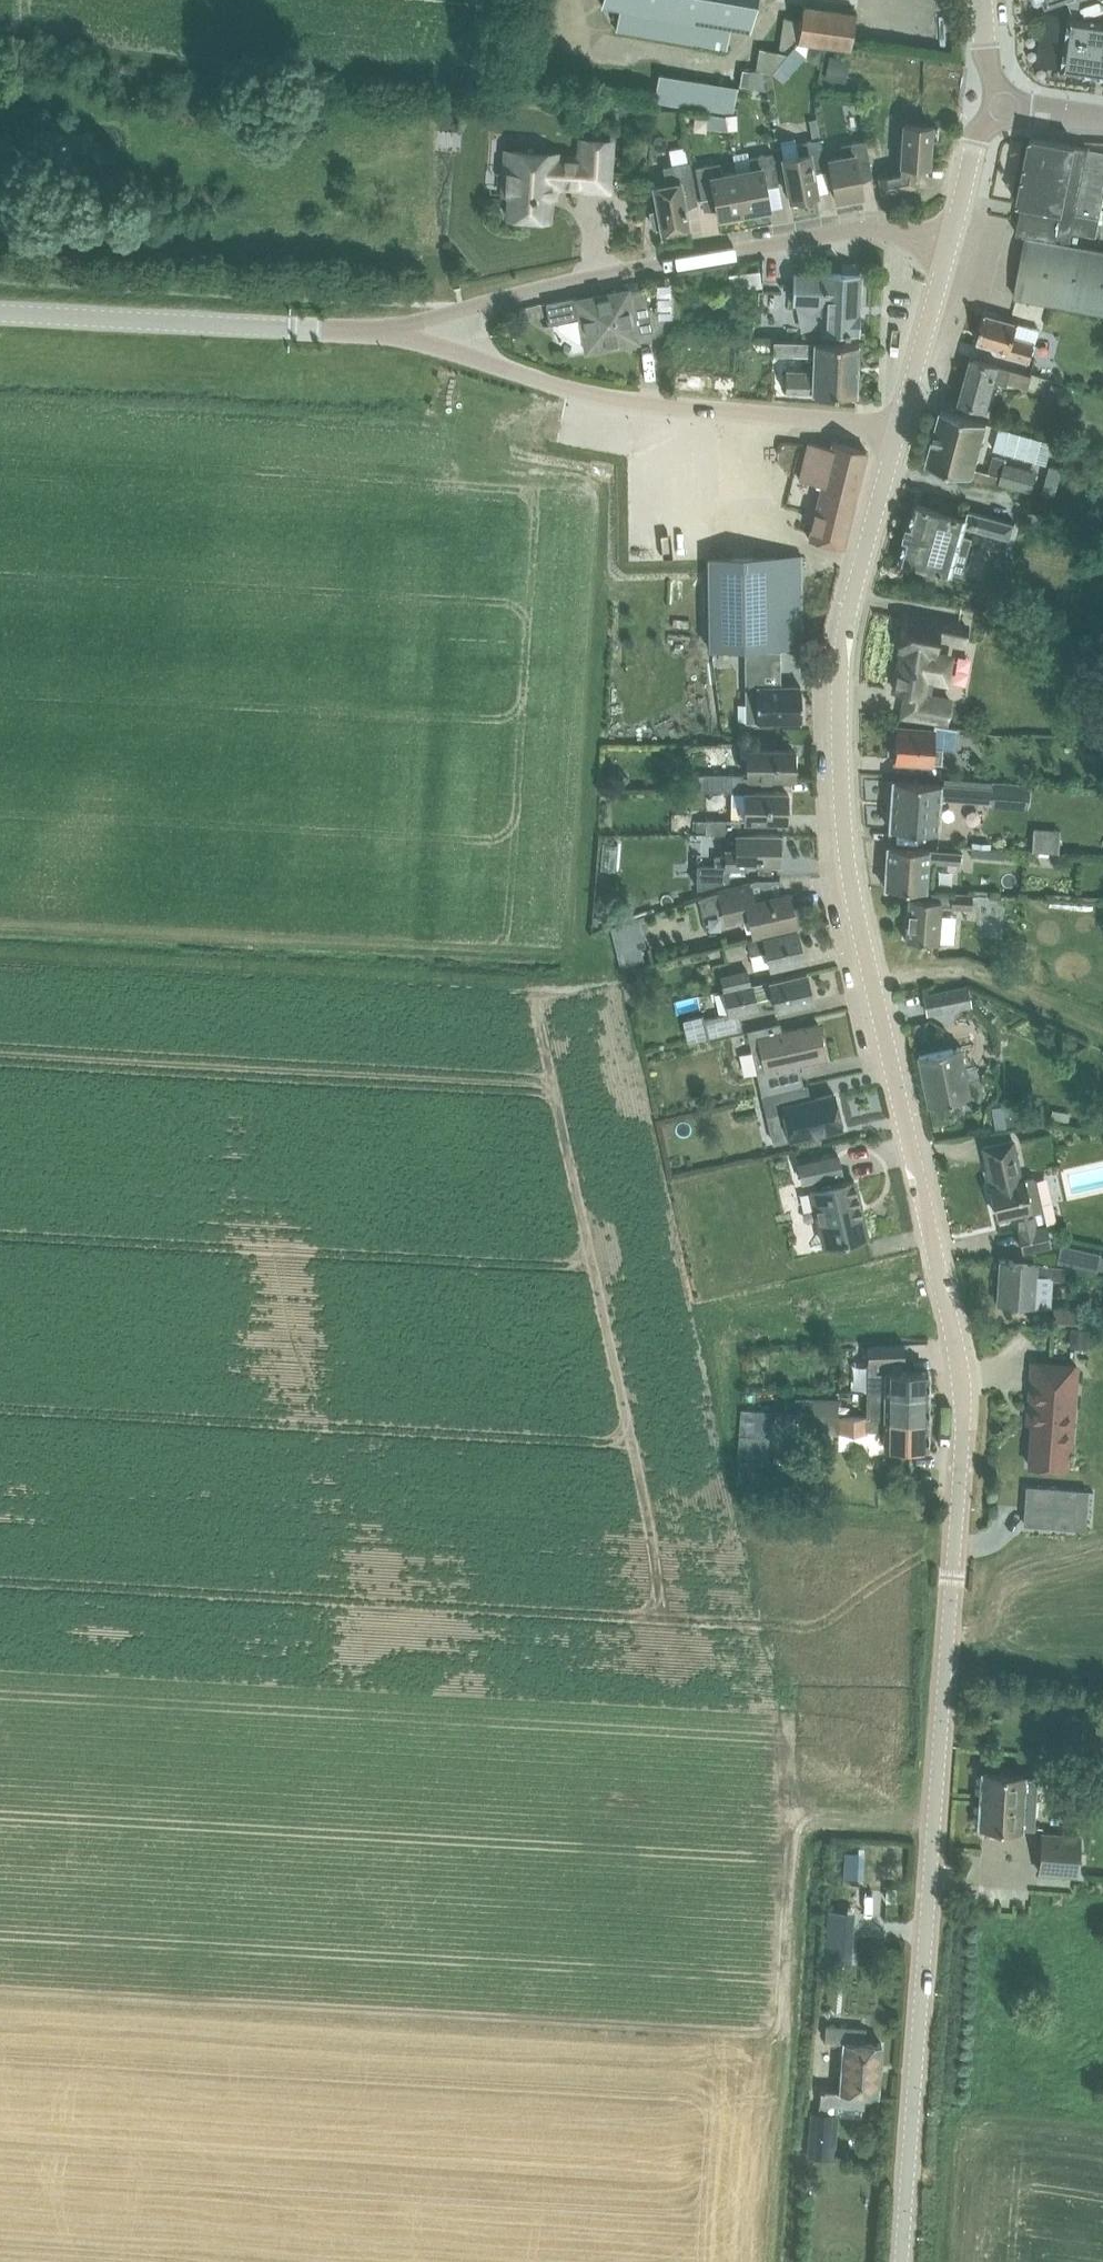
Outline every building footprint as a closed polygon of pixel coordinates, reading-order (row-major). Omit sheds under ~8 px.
[(602,4),(620,7),(616,28),(727,47),(730,26),(747,29),(752,0),(603,0),(602,4)] [(1071,6),(1074,15),(1070,15),(1062,69),(1102,75),(1102,0),(1069,0),(1071,6)] [(803,5),(801,20),(784,17),(779,50),(759,47),(756,69),(772,72),(797,42),(850,49),(856,13),(803,5)] [(807,47),(805,56),(810,63),(819,64),(821,49),(807,47)] [(850,59),(830,55),(825,78),(845,82),(850,59)] [(747,86),(750,70),(742,69),(739,85),(747,86)] [(734,83),(658,70),(652,99),(707,109),(705,121),(727,125),(734,83)] [(899,173),(878,176),(881,192),(914,186),(915,165),(929,166),(930,141),(936,138),(937,126),(903,124),(899,173)] [(1022,204),(1017,234),(1026,235),(1056,241),(1057,238),(1071,241),(1073,231),(1097,235),(1100,218),(1076,213),(1089,148),(1086,147),(1033,137),(1031,137),(1018,204),(1022,204)] [(510,172),(508,193),(507,217),(547,219),(549,186),(607,190),(610,141),(581,139),(580,158),(557,157),(558,153),(505,150),(503,172),(510,172)] [(781,145),(784,157),(783,158),(791,204),(796,203),(803,200),(802,197),(816,194),(812,172),(826,170),(820,139),(796,143),(793,139),(784,140),(781,145)] [(843,156),(828,159),(832,178),(836,200),(839,199),(839,203),(850,201),(850,197),(862,195),(858,174),(871,171),(865,140),(843,144),(840,144),(843,156)] [(683,142),(667,145),(669,158),(686,155),(683,142)] [(750,169),(736,171),(743,213),(769,208),(765,187),(778,184),(774,162),(772,152),(748,157),(750,169)] [(657,228),(661,227),(662,232),(688,227),(683,201),(696,199),(692,177),(689,161),(662,166),(666,184),(653,186),(658,211),(650,212),(652,225),(657,228)] [(718,217),(743,213),(736,171),(721,174),(719,162),(695,167),(697,177),(701,198),(714,196),(718,217)] [(1015,297),(1037,301),(1102,314),(1102,251),(1056,241),(1026,235),(1026,236),(1015,297)] [(738,325),(728,272),(693,279),(703,331),(738,325)] [(821,333),(836,333),(859,334),(860,314),(857,314),(859,273),(823,272),(823,275),(793,274),(792,303),(823,304),(821,333)] [(653,306),(665,309),(670,287),(658,284),(653,306)] [(577,297),(546,303),(550,324),(558,323),(559,328),(578,341),(583,339),(586,352),(638,342),(633,315),(648,312),(648,313),(649,313),(644,287),(577,299),(577,297)] [(996,352),(1018,358),(1031,361),(1040,329),(985,314),(977,342),(998,347),(996,352)] [(807,370),(785,369),(784,391),(856,394),(858,343),(774,340),(773,354),(813,356),(812,376),(807,375),(807,370)] [(960,401),(982,407),(987,409),(995,382),(1008,386),(1009,383),(1028,388),(1032,376),(999,366),(999,365),(973,358),(960,401)] [(1064,386),(1052,382),(1049,393),(1060,397),(1064,386)] [(997,483),(998,479),(1026,487),(1032,467),(1007,461),(1007,459),(993,455),(989,471),(975,467),(987,423),(964,416),(942,410),(928,464),(949,470),(997,483)] [(1053,440),(999,426),(993,448),(1047,462),(1053,440)] [(843,546),(867,450),(831,442),(830,447),(808,442),(799,479),(821,484),(808,538),(843,546)] [(1055,459),(1047,489),(1057,491),(1065,462),(1055,459)] [(1050,516),(1054,501),(1026,493),(1022,508),(1050,516)] [(966,525),(1011,538),(1015,523),(969,511),(967,518),(917,504),(902,558),(961,575),(972,538),(963,535),(966,525)] [(707,557),(709,648),(803,646),(802,578),(775,579),(775,556),(707,557)] [(844,578),(839,607),(847,608),(852,579),(844,578)] [(897,673),(894,690),(905,692),(900,716),(947,724),(952,697),(929,692),(931,679),(942,681),(947,677),(950,662),(946,657),(932,654),(935,634),(963,639),(965,627),(939,621),(926,618),(926,622),(904,618),(899,648),(903,649),(899,673),(897,673)] [(801,720),(800,685),(758,685),(758,667),(780,667),(780,649),(744,650),(745,703),(756,703),(756,721),(801,720)] [(718,660),(728,660),(728,650),(718,651),(718,660)] [(951,680),(965,681),(966,653),(953,652),(951,680)] [(895,740),(893,759),(941,763),(942,747),(954,748),(956,727),(932,723),(932,728),(896,725),(896,727),(892,730),(892,737),(895,740)] [(1091,740),(1090,751),(1102,751),(1102,740),(1091,740)] [(747,777),(770,777),(793,778),(793,749),(747,748),(747,777)] [(620,770),(612,778),(613,779),(618,785),(621,787),(629,780),(620,770)] [(704,774),(695,775),(695,790),(704,791),(739,791),(742,790),(742,775),(739,775),(704,774)] [(942,783),(914,781),(892,780),(889,829),(938,832),(940,798),(989,801),(991,780),(943,777),(942,783)] [(705,833),(736,834),(740,834),(740,820),(786,820),(786,791),(745,791),(745,793),(731,792),(730,819),(705,819),(705,830),(705,833)] [(610,830),(610,818),(600,818),(601,830),(610,830)] [(705,819),(696,819),(696,830),(705,830),(705,819)] [(779,834),(740,834),(736,834),(736,850),(725,850),(725,856),(714,856),(714,866),(697,865),(696,888),(728,880),(729,867),(746,867),(746,862),(779,863),(779,834)] [(959,851),(909,848),(887,846),(884,888),(909,889),(926,890),(928,860),(958,862),(959,851)] [(971,848),(970,855),(1003,858),(1004,850),(971,848)] [(749,884),(719,891),(723,909),(726,923),(750,918),(754,933),(795,924),(787,892),(753,900),(749,884)] [(940,914),(940,906),(971,908),(972,893),(926,890),(909,889),(905,940),(954,943),(956,916),(940,914)] [(796,928),(774,933),(747,939),(750,955),(753,967),(769,963),(770,967),(803,959),(796,928)] [(745,933),(720,937),(724,956),(748,952),(745,933)] [(631,950),(620,953),(623,967),(634,965),(631,950)] [(784,976),(751,984),(724,990),(729,1013),(704,1019),(708,1038),(742,1031),(738,1013),(757,1008),(755,1000),(772,996),(775,1009),(812,1000),(806,971),(784,976)] [(724,990),(751,984),(747,971),(721,977),(724,990)] [(924,994),(928,1012),(971,1005),(968,986),(942,990),(924,994)] [(760,1049),(765,1070),(756,1072),(761,1094),(803,1085),(800,1069),(797,1070),(796,1064),(825,1057),(818,1023),(782,1031),(780,1022),(747,1030),(752,1051),(760,1049)] [(928,1105),(950,1100),(970,1096),(959,1047),(918,1055),(928,1105)] [(807,1084),(803,1085),(761,1094),(766,1116),(784,1112),(790,1139),(842,1128),(834,1093),(810,1098),(807,1084)] [(1005,1115),(1007,1126),(1031,1121),(1047,1119),(1045,1107),(1029,1110),(1004,1108),(1005,1115)] [(995,1128),(1007,1126),(1005,1115),(993,1117),(995,1128)] [(1004,1142),(982,1147),(991,1186),(990,1186),(991,1189),(988,1190),(990,1203),(993,1202),(997,1217),(1016,1213),(1020,1228),(1018,1229),(1022,1251),(1044,1246),(1050,1245),(1045,1224),(1034,1227),(1030,1209),(1039,1207),(1042,1202),(1039,1191),(1037,1180),(1033,1177),(1021,1179),(1012,1140),(1004,1142)] [(809,1188),(821,1246),(866,1235),(853,1179),(833,1184),(831,1175),(842,1172),(838,1155),(797,1164),(801,1183),(815,1180),(816,1186),(809,1188)] [(1098,1270),(1101,1252),(1061,1243),(1057,1261),(1098,1270)] [(997,1302),(1019,1304),(1047,1306),(1049,1287),(1035,1286),(1036,1277),(1072,1280),(1072,1269),(1031,1264),(1000,1261),(997,1302)] [(1079,1308),(1052,1306),(1051,1321),(1078,1323),(1079,1308)] [(1088,1329),(1070,1328),(1069,1347),(1087,1348),(1088,1329)] [(874,1392),(927,1392),(928,1371),(900,1370),(900,1360),(904,1360),(904,1344),(867,1346),(867,1361),(867,1392),(874,1392)] [(1028,1465),(1051,1466),(1064,1467),(1068,1410),(1073,1411),(1077,1366),(1032,1362),(1028,1407),(1033,1408),(1028,1465)] [(927,1419),(927,1392),(874,1392),(867,1392),(867,1416),(927,1419)] [(795,1414),(812,1414),(812,1397),(795,1397),(795,1414)] [(812,1414),(840,1415),(841,1398),(812,1397),(812,1414)] [(741,1409),(739,1427),(770,1430),(772,1412),(741,1409)] [(867,1433),(867,1429),(884,1430),(884,1446),(927,1446),(927,1419),(867,1416),(840,1415),(812,1414),(812,1432),(839,1433),(839,1432),(867,1433)] [(1027,1486),(1024,1522),(1038,1524),(1038,1520),(1050,1521),(1050,1524),(1074,1526),(1077,1490),(1027,1486)] [(981,1771),(977,1825),(1022,1828),(1022,1826),(1026,1775),(1026,1774),(1003,1773),(981,1771)] [(1073,1834),(1042,1832),(1040,1860),(1039,1873),(1078,1877),(1080,1835),(1073,1834)] [(845,1851),(844,1876),(857,1877),(859,1852),(845,1851)] [(897,1887),(887,1887),(886,1900),(896,1900),(897,1887)] [(853,1949),(852,1904),(829,1905),(830,1950),(853,1949)] [(818,2137),(834,2138),(836,2112),(840,2112),(841,2104),(863,2106),(864,2092),(877,2093),(881,2042),(862,2041),(863,2025),(826,2023),(825,2040),(842,2041),(839,2089),(821,2088),(820,2103),(820,2111),(818,2137)]
